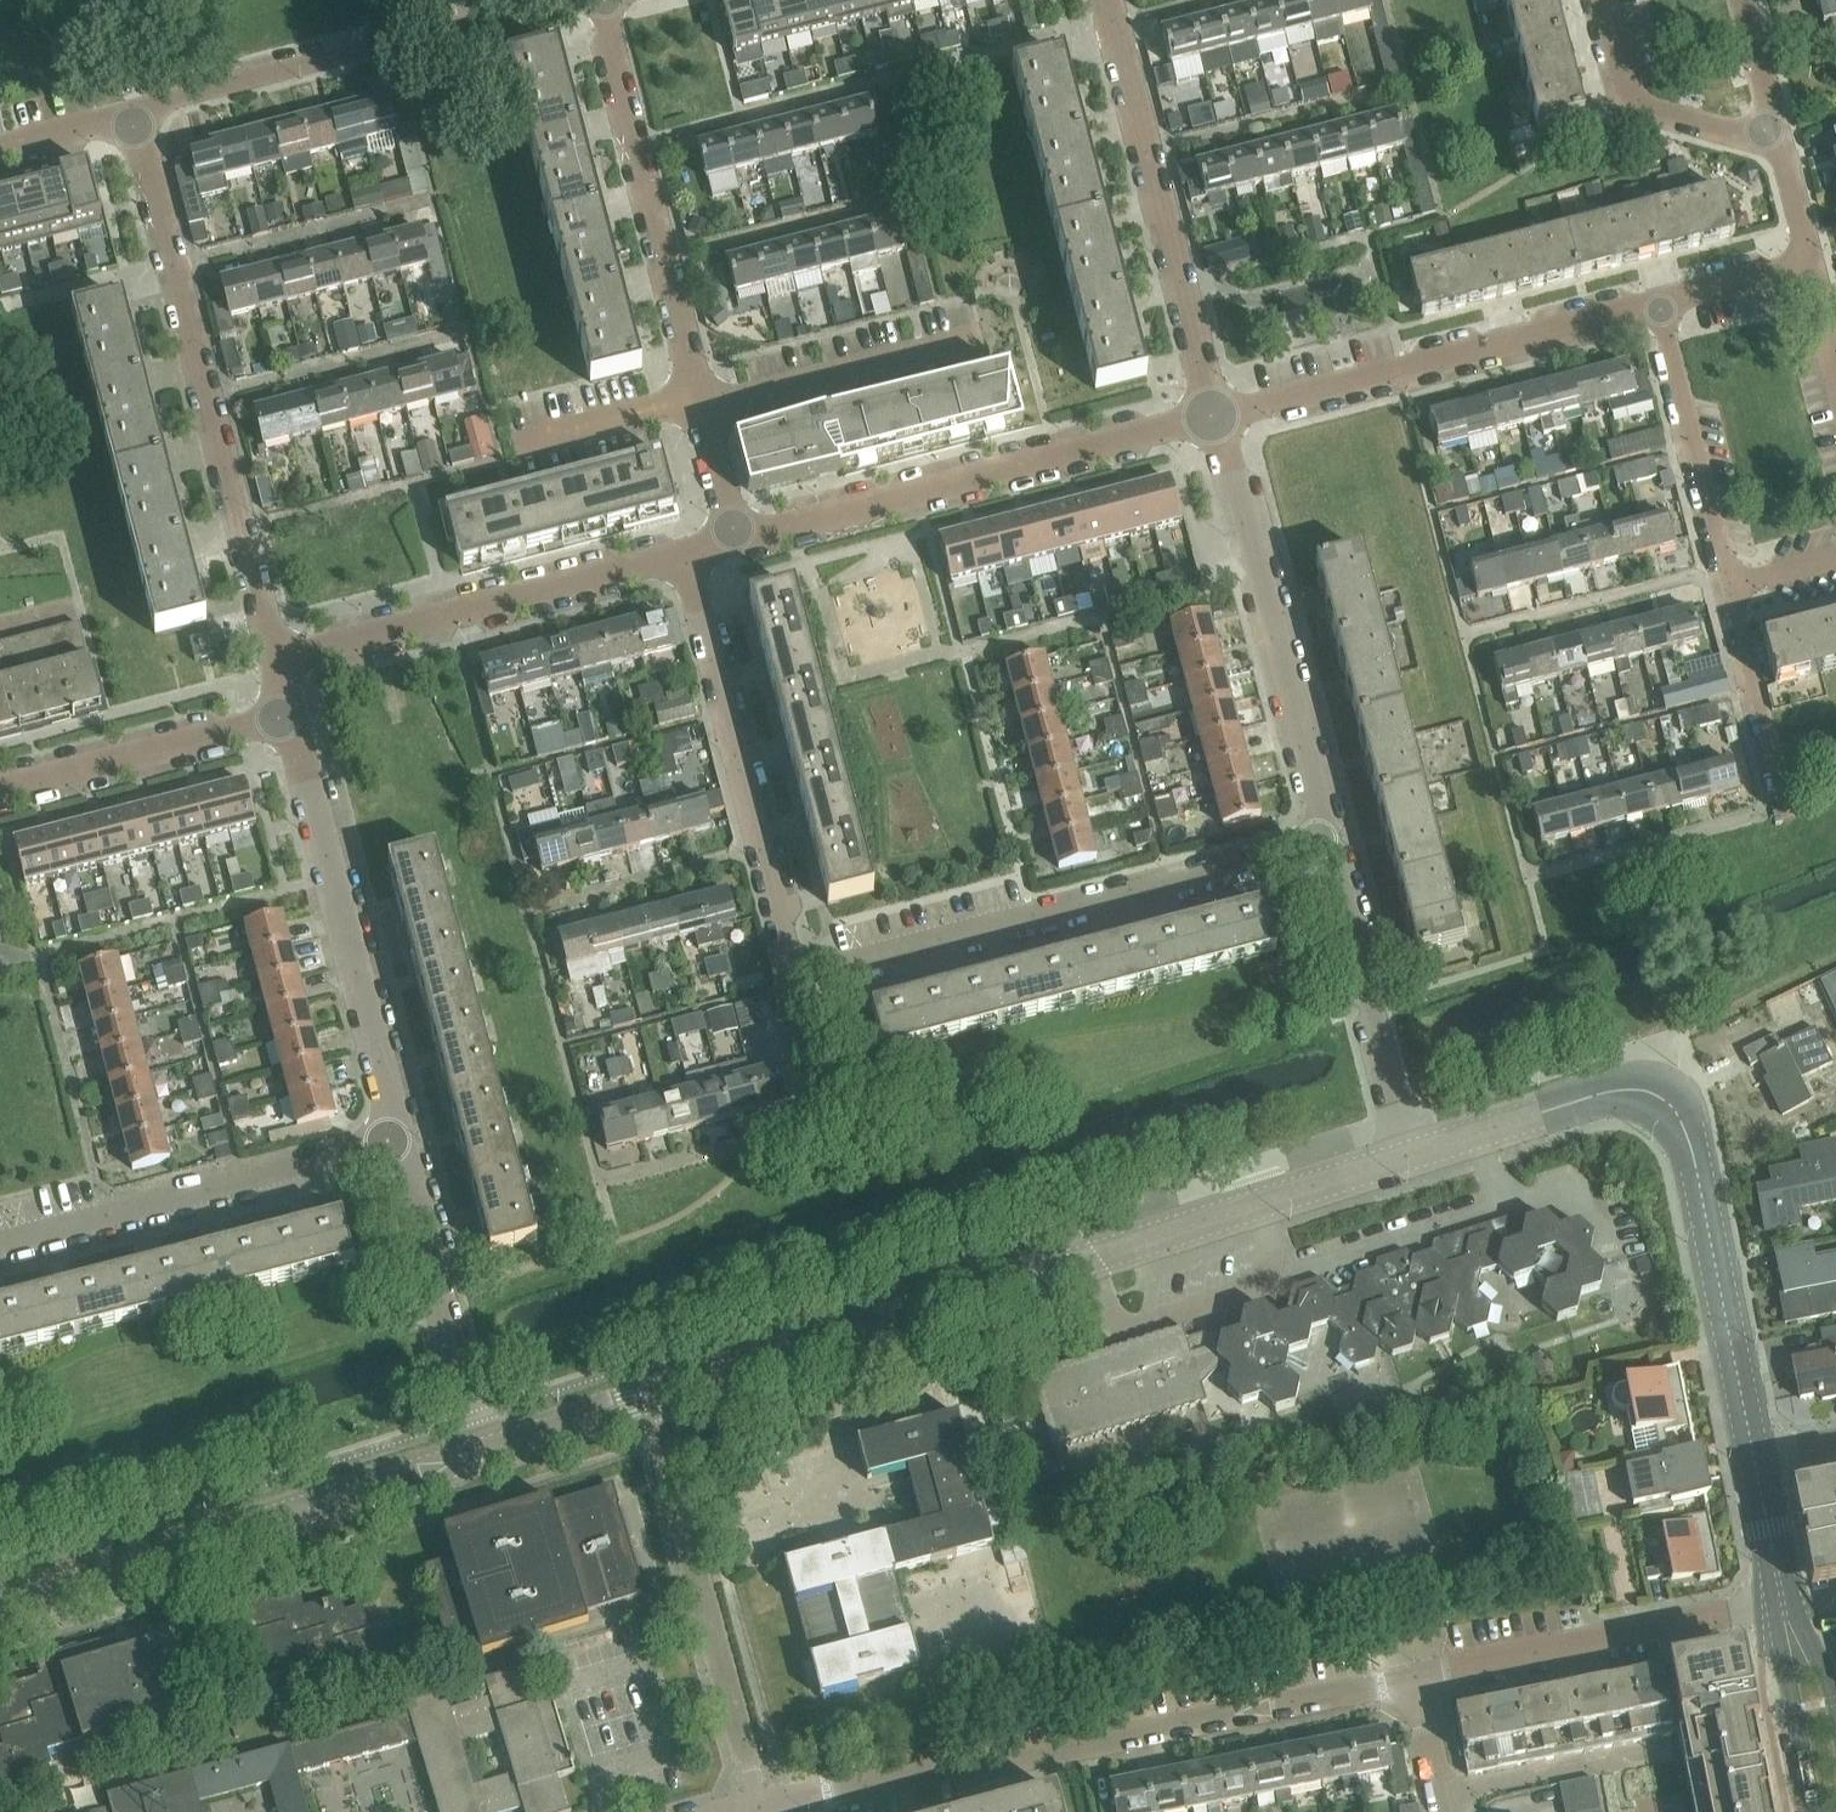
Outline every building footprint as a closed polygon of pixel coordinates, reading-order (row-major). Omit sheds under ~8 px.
[(720,3),(734,55),(760,48),(748,0),(733,0),(720,3)] [(760,48),(786,42),(775,0),(748,0),(760,48)] [(786,42),(811,35),(802,0),(775,0),(786,42)] [(811,35),(836,28),(829,0),(802,0),(811,35)] [(836,28),(862,22),(856,0),(829,0),(836,28)] [(862,22),(886,16),(888,24),(889,24),(883,0),(856,0),(862,22)] [(889,24),(915,17),(910,0),(883,0),(889,24)] [(915,17),(916,17),(914,8),(938,2),(937,0),(910,0),(915,17)] [(1276,4),(1285,38),(1313,30),(1305,0),(1290,0),(1276,4)] [(1313,30),(1341,23),(1335,0),(1305,0),(1313,30)] [(1341,23),(1370,16),(1367,5),(1366,0),(1335,0),(1341,23)] [(1475,0),(1479,14),(1497,9),(1495,0),(1477,0),(1475,0)] [(1517,52),(1563,40),(1553,0),(1504,0),(1517,52)] [(1824,23),(1831,22),(1835,43),(1835,0),(1818,0),(1824,23)] [(1367,5),(1370,16),(1370,18),(1383,15),(1380,1),(1367,5)] [(1276,4),(1248,11),(1256,45),(1285,38),(1276,4)] [(1248,11),(1219,18),(1228,52),(1233,69),(1260,62),(1256,45),(1248,11)] [(1033,14),(1023,17),(1027,32),(1038,30),(1033,14)] [(1370,18),(1373,31),(1387,28),(1383,15),(1370,18)] [(708,17),(701,19),(703,26),(710,24),(708,17)] [(1219,18),(1191,26),(1200,59),(1228,52),(1219,18)] [(1008,21),(998,23),(1002,39),(1012,36),(1008,21)] [(998,23),(987,26),(991,42),(1002,39),(998,23)] [(1200,59),(1191,26),(1162,33),(1171,67),(1200,59)] [(1377,44),(1390,41),(1387,28),(1373,31),(1377,44)] [(957,34),(947,36),(951,52),(961,49),(957,34)] [(947,36),(937,39),(941,55),(951,52),(947,36)] [(1563,40),(1517,52),(1537,131),(1583,119),(1563,40)] [(1380,57),(1393,54),(1390,41),(1377,44),(1380,57)] [(906,47),(896,50),(900,65),(910,62),(906,47)] [(896,50),(886,52),(890,68),(900,65),(896,50)] [(558,52),(507,65),(529,145),(579,132),(570,98),(575,93),(567,86),(558,52)] [(1384,71),(1397,67),(1393,54),(1380,57),(1384,71)] [(1063,59),(1013,72),(1034,152),(1084,139),(1075,106),(1080,100),(1072,93),(1063,59)] [(855,60),(845,63),(849,78),(859,76),(855,60)] [(845,63),(835,65),(839,81),(849,78),(845,63)] [(1384,71),(1387,84),(1400,81),(1397,67),(1384,71)] [(805,73),(794,76),(798,92),(809,89),(805,73)] [(794,76),(784,79),(788,94),(798,92),(794,76)] [(769,84),(741,91),(745,105),(773,98),(769,84)] [(1287,90),(1271,95),(1276,110),(1291,105),(1287,90)] [(1267,99),(1249,104),(1253,119),(1271,114),(1267,99)] [(387,100),(358,108),(371,156),(395,150),(391,136),(396,135),(387,100)] [(868,103),(839,111),(848,145),(877,137),(874,126),(871,113),(868,103)] [(1233,104),(1213,109),(1217,124),(1236,119),(1233,104)] [(1211,106),(1188,112),(1193,131),(1216,126),(1211,106)] [(330,115),(339,150),(342,164),(371,156),(358,108),(330,115)] [(884,109),(871,113),(874,126),(887,123),(884,109)] [(839,111),(811,118),(820,152),(848,145),(839,111)] [(330,115),(301,122),(311,157),(339,150),(330,115)] [(400,148),(414,145),(407,115),(392,119),(400,148)] [(1396,115),(1367,123),(1375,157),(1404,149),(1402,138),(1398,125),(1396,115)] [(1179,116),(1167,119),(1171,134),(1183,131),(1179,116)] [(811,118),(783,126),(792,159),(820,152),(811,118)] [(1583,119),(1571,122),(1573,131),(1585,127),(1583,119)] [(1398,125),(1402,138),(1415,135),(1411,121),(1398,125)] [(301,122),(273,130),(282,164),(311,157),(301,122)] [(877,137),(878,140),(891,137),(887,123),(874,126),(877,137)] [(1367,123),(1339,130),(1347,164),(1375,157),(1367,123)] [(783,126),(755,133),(764,167),(792,159),(783,126)] [(273,130),(245,137),(254,172),(282,164),(273,130)] [(1339,130),(1310,137),(1319,171),(1347,164),(1339,130)] [(579,132),(529,145),(549,225),(600,212),(591,178),(595,172),(588,165),(579,132)] [(755,133),(727,140),(735,174),(764,167),(755,133)] [(1404,149),(1405,152),(1418,148),(1415,135),(1402,138),(1404,149)] [(245,137),(217,144),(226,179),(254,172),(245,137)] [(878,140),(881,153),(894,149),(891,137),(878,140)] [(1310,137),(1282,145),(1291,179),(1319,171),(1310,137)] [(1084,139),(1034,152),(1054,232),(1104,219),(1096,185),(1100,180),(1092,173),(1084,139)] [(735,174),(727,140),(698,148),(706,182),(735,174)] [(226,179),(217,144),(188,152),(192,167),(175,172),(188,218),(190,228),(204,224),(208,223),(202,200),(229,193),(226,179)] [(1282,145),(1254,152),(1263,186),(1266,197),(1294,190),(1291,179),(1282,145)] [(1405,152),(1408,165),(1421,161),(1418,148),(1405,152)] [(881,153),(884,166),(897,163),(894,149),(881,153)] [(1254,152),(1226,159),(1234,193),(1263,186),(1254,152)] [(403,160),(405,170),(420,166),(417,156),(403,160)] [(1201,183),(1188,186),(1192,204),(1206,201),(1234,193),(1226,159),(1197,167),(1201,183)] [(1684,160),(1667,164),(1670,176),(1675,195),(1692,191),(1684,160)] [(1408,165),(1411,178),(1425,175),(1421,161),(1408,165)] [(884,166),(888,179),(901,176),(897,163),(884,166)] [(420,166),(405,170),(408,179),(422,175),(420,166)] [(89,167),(62,174),(78,234),(104,227),(89,167)] [(62,174),(37,180),(52,241),(78,234),(62,174)] [(422,175),(408,179),(410,188),(424,184),(422,175)] [(1411,178),(1415,191),(1428,188),(1425,175),(1411,178)] [(904,189),(901,176),(888,179),(891,193),(904,189)] [(37,180),(12,187),(27,247),(52,241),(37,180)] [(424,184),(410,188),(413,198),(427,194),(424,184)] [(1599,185),(1585,188),(1588,200),(1602,197),(1599,185)] [(0,190),(0,247),(2,254),(27,247),(12,187),(0,190)] [(1639,187),(1623,191),(1627,206),(1642,202),(1639,187)] [(1418,204),(1432,201),(1428,188),(1415,191),(1418,204)] [(379,189),(351,196),(355,213),(383,206),(379,189)] [(395,202),(392,190),(384,192),(387,204),(395,202)] [(1722,192),(1643,212),(1655,258),(1734,237),(1722,192)] [(341,197),(326,201),(329,215),(345,211),(341,197)] [(801,201),(779,207),(783,221),(805,216),(801,201)] [(1418,204),(1422,218),(1435,215),(1432,201),(1418,204)] [(1400,204),(1391,206),(1394,220),(1404,218),(1400,204)] [(283,206),(267,210),(271,226),(287,221),(283,206)] [(323,207),(304,212),(307,225),(327,220),(323,207)] [(1388,207),(1373,210),(1378,229),(1393,225),(1388,207)] [(766,211),(761,218),(763,225),(776,222),(772,209),(766,211)] [(600,212),(549,225),(570,305),(620,292),(612,258),(615,248),(608,246),(600,212)] [(1643,212),(1565,232),(1577,278),(1655,258),(1643,212)] [(264,213),(249,216),(255,239),(269,235),(264,213)] [(1359,216),(1344,220),(1349,237),(1364,233),(1359,216)] [(898,218),(869,226),(878,260),(906,253),(907,252),(904,241),(900,228),(898,218)] [(1104,219),(1054,232),(1075,312),(1125,299),(1116,266),(1120,256),(1113,253),(1104,219)] [(694,221),(688,232),(703,239),(709,227),(694,221)] [(204,224),(190,228),(193,237),(207,233),(204,224)] [(913,224),(900,228),(904,241),(916,238),(913,224)] [(869,226),(841,233),(852,278),(880,271),(878,260),(869,226)] [(1446,226),(1434,229),(1437,242),(1450,239),(1446,226)] [(1293,228),(1277,232),(1282,254),(1298,250),(1293,228)] [(1323,230),(1307,235),(1311,247),(1326,243),(1323,230)] [(421,232),(392,239),(401,274),(428,267),(430,267),(424,245),(421,232)] [(1565,232),(1488,252),(1500,298),(1577,278),(1565,232)] [(207,233),(193,237),(195,247),(209,243),(207,233)] [(841,233),(812,241),(821,275),(849,267),(841,233)] [(907,252),(906,253),(907,255),(920,251),(916,238),(904,241),(907,252)] [(392,239),(364,247),(373,282),(401,274),(392,239)] [(812,241),(784,248),(793,282),(821,275),(812,241)] [(439,242),(424,245),(430,267),(428,267),(434,292),(437,291),(451,287),(439,242)] [(1224,246),(1204,252),(1209,272),(1210,273),(1211,272),(1230,267),(1224,246)] [(364,247),(336,254),(345,289),(373,282),(364,247)] [(784,248),(756,255),(765,289),(793,282),(784,248)] [(907,255),(910,268),(923,264),(920,251),(907,255)] [(1500,298),(1488,252),(1409,273),(1421,319),(1500,298)] [(336,254),(308,261),(316,296),(345,289),(336,254)] [(765,289),(756,255),(727,263),(736,297),(765,289)] [(95,257),(85,260),(89,275),(99,273),(95,257)] [(308,261),(279,269),(288,304),(316,296),(308,261)] [(69,264),(59,266),(63,282),(73,279),(69,264)] [(910,268),(913,281),(927,278),(923,264),(910,268)] [(59,266),(49,269),(53,285),(63,282),(59,266)] [(279,269),(251,276),(260,311),(288,304),(279,269)] [(260,311),(251,276),(222,284),(231,318),(260,311)] [(19,277),(8,279),(12,295),(23,292),(19,277)] [(913,281),(917,294),(930,291),(927,278),(913,281)] [(0,282),(0,290),(2,298),(12,295),(8,279),(0,282)] [(451,287),(437,291),(440,301),(454,297),(451,287)] [(836,290),(827,292),(831,309),(833,308),(840,306),(836,290)] [(917,294),(920,308),(933,304),(930,291),(917,294)] [(620,292),(570,305),(589,377),(591,385),(641,372),(632,338),(636,328),(629,325),(620,292)] [(454,297),(440,301),(442,310),(456,306),(454,297)] [(1125,299),(1075,312),(1096,392),(1146,379),(1137,345),(1141,335),(1134,333),(1125,299)] [(124,303),(73,316),(94,396),(144,383),(136,350),(140,344),(132,337),(124,303)] [(234,334),(227,304),(213,308),(220,337),(234,334)] [(456,306),(442,310),(444,319),(458,315),(456,306)] [(458,315),(444,319),(447,329),(461,325),(458,315)] [(414,319),(400,323),(404,340),(417,337),(418,336),(414,319)] [(373,327),(358,331),(362,348),(378,344),(373,327)] [(356,333),(338,338),(342,356),(361,351),(356,333)] [(221,345),(223,355),(237,352),(235,342),(221,345)] [(315,344),(300,348),(303,360),(318,356),(315,344)] [(299,348),(283,353),(286,364),(302,360),(303,360),(300,348),(299,348)] [(237,352),(223,355),(226,364),(240,361),(237,352)] [(455,362),(426,369),(435,404),(464,396),(463,396),(478,392),(469,358),(455,362)] [(240,361),(226,364),(228,374),(242,370),(240,361)] [(1628,366),(1599,373),(1607,405),(1610,415),(1650,405),(1644,377),(1631,380),(1628,366)] [(426,369),(397,376),(406,411),(435,404),(426,369)] [(825,417),(734,445),(748,497),(840,475),(840,474),(857,470),(858,475),(877,470),(876,465),(903,458),(904,463),(924,458),(922,453),(949,446),(950,451),(970,446),(968,441),(984,437),(985,442),(1005,436),(1003,432),(1024,425),(1010,373),(826,418),(825,417)] [(1599,373),(1571,380),(1579,412),(1607,405),(1599,373)] [(397,376),(369,384),(378,418),(406,411),(397,376)] [(1571,380),(1543,388),(1555,433),(1565,430),(1562,416),(1579,412),(1571,380)] [(144,383),(94,396),(115,476),(165,463),(156,429),(161,424),(153,417),(144,383)] [(369,384),(341,391),(350,426),(378,418),(369,384)] [(1543,388),(1515,395),(1523,426),(1540,422),(1544,436),(1555,433),(1543,388)] [(341,391),(313,398),(322,433),(350,426),(341,391)] [(1515,395),(1487,402),(1495,434),(1523,426),(1515,395)] [(313,398),(285,406),(294,440),(322,433),(313,398)] [(1487,402),(1459,410),(1467,441),(1495,434),(1487,402)] [(294,440),(285,406),(256,413),(265,448),(294,440)] [(1467,441),(1459,410),(1430,417),(1438,448),(1467,441)] [(471,423),(474,433),(488,429),(485,419),(471,423)] [(1646,436),(1627,441),(1617,443),(1622,461),(1650,453),(1646,436)] [(490,438),(476,442),(478,451),(493,448),(490,438)] [(435,440),(418,445),(425,473),(442,468),(435,440)] [(1622,461),(1617,443),(1607,446),(1611,463),(1622,461)] [(493,448),(478,451),(481,461),(495,458),(493,448)] [(472,450),(449,456),(453,469),(475,463),(472,450)] [(417,453),(401,457),(407,479),(422,475),(417,453)] [(662,455),(446,512),(448,519),(460,568),(481,562),(484,572),(526,561),(523,551),(562,541),(565,551),(607,540),(604,530),(622,525),(625,535),(679,520),(662,455)] [(1571,455),(1561,458),(1566,475),(1576,473),(1571,455)] [(374,458),(359,462),(363,475),(367,491),(382,487),(374,458)] [(1566,475),(1561,458),(1551,460),(1555,478),(1566,475)] [(1628,486),(1638,483),(1657,478),(1652,461),(1623,468),(1628,486)] [(165,463),(115,476),(135,556),(186,543),(177,510),(181,500),(174,498),(165,463)] [(1628,486),(1623,468),(1613,471),(1618,488),(1628,486)] [(1515,470),(1505,472),(1509,490),(1520,487),(1515,470)] [(1509,490),(1505,472),(1495,475),(1499,492),(1509,490)] [(1461,473),(1446,477),(1448,487),(1453,505),(1468,501),(1461,473)] [(363,475),(347,479),(351,495),(366,492),(367,491),(363,475)] [(256,482),(259,492),(273,488),(270,478),(256,482)] [(1578,480),(1567,483),(1572,500),(1582,498),(1578,480)] [(1170,481),(1144,488),(1155,532),(1182,525),(1170,481)] [(1572,500),(1567,483),(1557,485),(1562,503),(1572,500)] [(1448,487),(1435,491),(1439,508),(1453,505),(1448,487)] [(273,488),(259,492),(261,501),(275,497),(273,488)] [(1144,488),(1118,495),(1130,539),(1155,532),(1144,488)] [(1539,490),(1528,493),(1535,520),(1547,517),(1539,490)] [(1118,495),(1093,501),(1104,545),(1130,539),(1118,495)] [(1522,495),(1511,497),(1516,515),(1526,512),(1522,495)] [(275,497),(261,501),(263,510),(278,507),(275,497)] [(1516,515),(1511,497),(1501,500),(1506,517),(1516,515)] [(1093,501),(1068,508),(1079,552),(1104,545),(1093,501)] [(1068,508),(1042,515),(1053,558),(1079,552),(1068,508)] [(1465,509),(1455,512),(1459,529),(1470,527),(1465,509)] [(1042,515),(1017,521),(1028,565),(1053,558),(1042,515)] [(1667,517),(1638,524),(1646,556),(1675,548),(1667,517)] [(1017,521),(991,528),(1003,572),(1028,565),(1017,521)] [(1638,524),(1610,532),(1618,563),(1646,556),(1638,524)] [(991,528),(966,534),(977,578),(1003,572),(991,528)] [(1610,532),(1582,539),(1590,570),(1618,563),(1610,532)] [(966,534),(939,541),(951,585),(977,578),(966,534)] [(1582,539),(1554,546),(1562,578),(1590,570),(1582,539)] [(1535,542),(1524,545),(1534,585),(1562,578),(1554,546),(1537,551),(1535,542)] [(186,543),(135,556),(156,636),(206,623),(197,589),(201,580),(194,577),(186,543)] [(1514,557),(1498,561),(1506,592),(1534,585),(1524,545),(1512,548),(1514,557)] [(1315,565),(1336,644),(1382,632),(1361,553),(1315,565)] [(1506,592),(1498,561),(1469,568),(1477,600),(1506,592)] [(1177,573),(1166,576),(1170,591),(1181,589),(1177,573)] [(1166,576),(1156,578),(1160,594),(1170,591),(1166,576)] [(1126,586),(1116,589),(1120,604),(1130,602),(1126,586)] [(1116,589),(1105,592),(1109,607),(1120,604),(1116,589)] [(795,591),(749,603),(769,680),(815,667),(797,599),(795,591)] [(1075,599),(1065,602),(1069,618),(1079,615),(1075,599)] [(1065,602),(1054,605),(1058,620),(1069,618),(1065,602)] [(1691,611),(1662,619),(1671,650),(1699,643),(1691,611)] [(1024,612),(1014,615),(1018,631),(1028,628),(1024,612)] [(1014,615),(1004,618),(1008,633),(1018,631),(1014,615)] [(663,616),(632,624),(642,660),(673,652),(663,616)] [(1170,626),(1178,656),(1216,646),(1208,616),(1170,626)] [(1662,619),(1634,626),(1643,657),(1659,653),(1662,664),(1674,662),(1671,650),(1662,619)] [(988,622),(978,624),(982,640),(993,637),(988,622)] [(1763,641),(1775,687),(1835,671),(1835,622),(1763,641)] [(632,624),(602,632),(611,668),(642,660),(632,624)] [(80,626),(52,633),(74,718),(102,711),(80,626)] [(1634,626),(1606,633),(1615,665),(1618,678),(1630,674),(1627,662),(1643,657),(1634,626)] [(602,632),(572,640),(581,676),(585,690),(615,682),(611,668),(602,632)] [(1382,632),(1336,644),(1356,721),(1402,709),(1382,632)] [(52,633),(25,640),(47,725),(74,718),(52,633)] [(1606,633),(1578,641),(1587,672),(1615,665),(1606,633)] [(1133,648),(1130,637),(1112,641),(1115,653),(1133,648)] [(214,653),(212,646),(210,638),(190,643),(195,663),(215,658),(214,653)] [(0,647),(0,654),(20,732),(47,725),(25,640),(0,647)] [(572,640),(541,648),(551,684),(581,676),(572,640)] [(1578,641),(1550,648),(1559,679),(1587,672),(1578,641)] [(1216,646),(1178,656),(1185,684),(1223,674),(1216,646)] [(541,648),(511,656),(520,692),(551,684),(541,648)] [(1550,648),(1522,655),(1531,687),(1559,679),(1550,648)] [(20,732),(0,654),(0,737),(20,732)] [(1522,655),(1494,663),(1506,709),(1519,705),(1515,691),(1531,687),(1522,655)] [(511,656),(480,664),(484,678),(473,680),(481,709),(491,706),(490,700),(520,692),(511,656)] [(1006,668),(1006,669),(1014,698),(1052,688),(1044,658),(1006,668)] [(1110,673),(1107,662),(1089,667),(1092,678),(1110,673)] [(815,667),(769,680),(788,755),(835,743),(815,667)] [(1113,684),(1110,673),(1092,678),(1095,689),(1113,684)] [(1223,674),(1185,684),(1193,712),(1231,702),(1223,674)] [(1710,681),(1681,688),(1685,706),(1714,698),(1710,681)] [(1127,699),(1145,694),(1143,683),(1124,688),(1127,699)] [(659,685),(649,688),(654,705),(664,703),(659,685)] [(654,705),(649,688),(639,691),(643,708),(654,705)] [(1052,688),(1014,698),(1021,726),(1059,717),(1052,688)] [(1685,706),(1681,688),(1671,691),(1675,708),(1685,706)] [(1145,694),(1127,699),(1130,710),(1148,705),(1145,694)] [(655,709),(658,722),(659,728),(696,718),(692,700),(655,709)] [(1635,700),(1625,703),(1629,720),(1639,718),(1635,700)] [(1231,702),(1193,712),(1200,741),(1238,731),(1231,702)] [(1629,720),(1625,703),(1615,706),(1619,723),(1629,720)] [(1716,706),(1687,714),(1691,731),(1720,723),(1716,706)] [(1402,709),(1356,721),(1376,800),(1422,788),(1402,709)] [(1691,731),(1687,714),(1677,716),(1682,734),(1691,731)] [(585,747),(599,744),(591,715),(577,719),(585,747)] [(1579,715),(1569,718),(1573,735),(1583,733),(1579,715)] [(1059,717),(1021,726),(1029,755),(1067,745),(1059,717)] [(1573,735),(1569,718),(1559,720),(1563,738),(1573,735)] [(1107,735),(1125,730),(1122,719),(1104,724),(1107,735)] [(621,723),(606,727),(610,741),(625,737),(621,723)] [(561,724),(531,732),(538,760),(569,752),(565,737),(561,724)] [(1641,726),(1631,728),(1635,746),(1646,743),(1641,726)] [(1635,746),(1631,728),(1621,731),(1626,748),(1635,746)] [(1735,729),(1724,731),(1728,746),(1739,743),(1735,729)] [(1128,741),(1125,730),(1107,735),(1110,746),(1128,741)] [(1512,733),(1517,750),(1527,747),(1523,730),(1512,733)] [(1238,731),(1200,741),(1208,769),(1246,759),(1238,731)] [(658,741),(663,761),(673,758),(692,754),(687,734),(658,741)] [(1170,738),(1158,742),(1160,751),(1173,748),(1170,738)] [(1142,756),(1160,751),(1158,742),(1157,740),(1139,745),(1142,756)] [(1585,740),(1575,743),(1579,760),(1590,758),(1585,740)] [(835,743),(788,755),(808,830),(854,818),(835,743)] [(1579,760),(1575,743),(1565,745),(1570,763),(1579,760)] [(1067,745),(1029,755),(1036,783),(1074,773),(1067,745)] [(629,746),(613,750),(617,768),(634,764),(629,746)] [(1163,762),(1160,751),(1142,756),(1145,767),(1163,762)] [(601,753),(585,757),(590,775),(606,771),(601,753)] [(1529,755),(1519,758),(1523,775),(1534,772),(1529,755)] [(1709,755),(1698,758),(1710,800),(1738,793),(1730,762),(1712,767),(1709,755)] [(663,761),(667,778),(678,775),(673,758),(663,761)] [(1690,773),(1673,777),(1682,808),(1710,800),(1698,758),(1687,761),(1690,773)] [(1246,759),(1208,769),(1215,798),(1253,788),(1246,759)] [(667,778),(663,761),(653,763),(657,781),(667,778)] [(1074,773),(1036,783),(1044,812),(1082,802),(1074,773)] [(1635,787),(1618,792),(1626,823),(1654,815),(1646,784),(1645,784),(1642,773),(1632,776),(1635,787)] [(1122,792),(1140,787),(1137,776),(1119,781),(1122,792)] [(523,777),(509,781),(513,795),(527,791),(523,777)] [(1673,777),(1646,784),(1654,815),(1682,808),(1673,777)] [(245,784),(219,791),(230,835),(257,828),(245,784)] [(561,787),(551,790),(556,807),(566,805),(561,787)] [(1143,798),(1140,787),(1122,792),(1125,803),(1143,798)] [(1253,788),(1215,798),(1223,827),(1261,818),(1261,817),(1253,788)] [(1422,788),(1376,800),(1396,877),(1442,865),(1422,788)] [(556,807),(551,790),(541,793),(545,810),(556,807)] [(219,791),(193,798),(205,841),(230,835),(219,791)] [(643,799),(647,814),(655,845),(683,838),(675,806),(671,792),(643,799)] [(1618,792),(1590,799),(1598,830),(1626,823),(1618,792)] [(1154,802),(1157,813),(1175,808),(1172,797),(1154,802)] [(193,798),(168,804),(179,848),(205,841),(193,798)] [(703,799),(675,806),(683,838),(712,830),(703,799)] [(1590,799),(1562,806),(1570,837),(1598,830),(1590,799)] [(1082,802),(1044,812),(1051,840),(1089,830),(1082,802)] [(168,804),(142,811),(154,854),(179,848),(168,804)] [(1570,837),(1562,806),(1533,814),(1541,845),(1570,837)] [(1178,819),(1175,808),(1157,813),(1160,824),(1178,819)] [(142,811),(117,817),(128,861),(154,854),(142,811)] [(647,814),(619,821),(627,853),(655,845),(647,814)] [(117,817),(92,824),(103,868),(128,861),(117,817)] [(854,818),(808,830),(828,907),(874,895),(854,818)] [(619,821),(591,828),(599,860),(627,853),(619,821)] [(92,824),(66,830),(78,874),(103,868),(92,824)] [(571,867),(563,836),(560,824),(517,835),(525,865),(539,861),(543,875),(571,867)] [(591,828),(563,836),(571,867),(599,860),(591,828)] [(66,830),(41,837),(52,881),(78,874),(66,830)] [(1089,830),(1051,840),(1059,870),(1097,860),(1089,830)] [(1155,845),(1152,834),(1134,838),(1137,850),(1155,845)] [(41,837),(14,844),(26,888),(52,881),(41,837)] [(436,850),(389,862),(409,942),(456,930),(436,850)] [(1442,865),(1396,877),(1417,956),(1462,944),(1442,865)] [(252,876),(241,878),(245,894),(256,891),(252,876)] [(241,878),(231,881),(235,897),(245,894),(241,878)] [(201,889),(190,892),(194,907),(205,905),(201,889)] [(190,892),(180,894),(184,910),(194,907),(190,892)] [(728,894),(699,901),(712,948),(725,944),(721,929),(736,925),(728,894)] [(699,901),(672,908),(680,940),(695,936),(699,951),(712,948),(699,901)] [(150,902),(140,905),(144,920),(154,918),(150,902)] [(140,905),(129,907),(133,923),(144,920),(140,905)] [(672,908),(644,916),(652,947),(680,940),(672,908)] [(1263,908),(1223,918),(1235,964),(1275,954),(1263,908)] [(99,915),(89,918),(93,934),(103,931),(99,915)] [(644,916),(616,923),(624,954),(652,947),(644,916)] [(89,918),(78,921),(83,936),(93,934),(89,918)] [(245,928),(253,957),(290,947),(283,918),(245,928)] [(1223,918),(1185,929),(1197,975),(1235,964),(1223,918)] [(616,923),(588,930),(600,977),(613,974),(609,958),(624,954),(616,923)] [(63,924),(53,927),(57,943),(67,940),(63,924)] [(1185,929),(1146,939),(1158,985),(1197,975),(1185,929)] [(456,930),(409,942),(429,1020),(477,1007),(456,930)] [(600,977),(588,930),(559,938),(560,943),(559,946),(562,948),(571,985),(600,977)] [(186,943),(189,954),(207,950),(204,938),(186,943)] [(1146,939),(1107,949),(1119,995),(1158,985),(1146,939)] [(290,947),(253,957),(260,985),(298,975),(290,947)] [(1107,949),(1068,959),(1080,1005),(1119,995),(1107,949)] [(725,958),(715,961),(720,978),(730,975),(725,958)] [(1068,959),(1029,970),(1041,1016),(1080,1005),(1068,959)] [(80,971),(88,1000),(126,990),(118,961),(80,971)] [(720,978),(715,961),(705,963),(710,981),(720,978)] [(163,968),(166,979),(184,974),(181,963),(163,968)] [(1029,970),(990,980),(1002,1026),(1041,1016),(1029,970)] [(669,973),(659,975),(664,993),(674,990),(669,973)] [(184,974),(166,979),(169,990),(187,986),(184,974)] [(298,975),(260,985),(267,1014),(305,1004),(298,975)] [(664,993),(659,975),(649,978),(654,995),(664,993)] [(990,980),(951,990),(963,1036),(1002,1026),(990,980)] [(198,989),(201,1000),(219,996),(217,985),(198,989)] [(126,990),(88,1000),(95,1028),(133,1018),(126,990)] [(608,1007),(603,990),(593,992),(598,1010),(608,1007)] [(951,990),(912,1000),(924,1046),(963,1036),(951,990)] [(219,996),(201,1000),(204,1011),(222,1007),(219,996)] [(924,1046),(912,1000),(872,1011),(884,1057),(924,1046)] [(755,1002),(735,1006),(741,1030),(748,1028),(760,1025),(755,1002)] [(305,1004),(267,1014),(275,1042),(313,1032),(305,1004)] [(477,1007),(429,1020),(450,1098),(497,1086),(477,1007)] [(732,1007),(708,1014),(714,1037),(728,1033),(738,1031),(732,1007)] [(634,1011),(610,1017),(614,1031),(637,1024),(634,1011)] [(133,1018),(95,1028),(103,1057),(141,1047),(133,1018)] [(178,1025),(181,1036),(199,1031),(196,1020),(178,1025)] [(574,1020),(564,1023),(567,1036),(577,1034),(574,1020)] [(683,1020),(672,1023),(676,1040),(688,1037),(683,1020)] [(850,1024),(843,1026),(845,1033),(852,1031),(850,1024)] [(741,1030),(738,1031),(743,1048),(753,1045),(748,1028),(741,1030)] [(1776,1036),(1742,1053),(1750,1068),(1761,1063),(1769,1080),(1765,1082),(1782,1117),(1809,1104),(1798,1082),(1832,1066),(1815,1029),(1780,1046),(1776,1036)] [(199,1031),(181,1036),(184,1047),(202,1042),(199,1031)] [(743,1048),(738,1031),(728,1033),(733,1051),(743,1048)] [(313,1032),(275,1042),(282,1070),(320,1060),(313,1032)] [(213,1046),(216,1057),(234,1052),(231,1041),(213,1046)] [(688,1044),(678,1046),(682,1064),(692,1061),(688,1044)] [(682,1064),(678,1046),(667,1049),(672,1067),(682,1064)] [(141,1047),(103,1057),(110,1085),(148,1075),(141,1047)] [(234,1052),(216,1057),(219,1068),(237,1064),(234,1052)] [(320,1060),(282,1070),(290,1099),(328,1089),(320,1060)] [(627,1060),(617,1062),(622,1080),(631,1077),(627,1060)] [(622,1080),(617,1062),(607,1065),(611,1082),(622,1080)] [(747,1062),(716,1070),(729,1120),(760,1112),(750,1076),(747,1062)] [(781,1068),(750,1076),(760,1112),(791,1104),(781,1068)] [(686,1078),(690,1092),(699,1128),(729,1120),(716,1070),(686,1078)] [(148,1075),(110,1085),(118,1113),(155,1104),(148,1075)] [(193,1082),(196,1093),(214,1088),(211,1077),(193,1082)] [(497,1086),(450,1098),(470,1176),(517,1163),(497,1086)] [(214,1088),(196,1093),(199,1104),(217,1099),(214,1088)] [(328,1089),(290,1099),(297,1128),(335,1118),(328,1089)] [(690,1092),(659,1100),(669,1136),(699,1128),(690,1092)] [(228,1103),(231,1114),(249,1109),(246,1098),(228,1103)] [(641,1099),(628,1102),(629,1108),(638,1144),(669,1136),(659,1100),(642,1104),(641,1099)] [(155,1104),(118,1113),(125,1142),(163,1132),(155,1104)] [(638,1144),(629,1108),(598,1116),(608,1152),(638,1144)] [(249,1109),(231,1114),(234,1125),(252,1121),(249,1109)] [(163,1132),(125,1142),(133,1171),(171,1161),(163,1132)] [(229,1146),(226,1134),(208,1139),(211,1151),(229,1146)] [(1758,1191),(1766,1233),(1798,1227),(1795,1211),(1835,1203),(1835,1185),(1835,1182),(1835,1143),(1800,1150),(1804,1167),(1785,1171),(1787,1180),(1772,1183),(1773,1191),(1759,1193),(1759,1191),(1758,1191)] [(517,1163),(470,1176),(491,1255),(538,1243),(517,1163)] [(373,1215),(359,1218),(363,1235),(377,1232),(373,1215)] [(1223,1367),(1231,1373),(1226,1393),(1242,1407),(1261,1401),(1275,1414),(1295,1407),(1299,1387),(1285,1374),(1289,1356),(1307,1350),(1312,1330),(1330,1324),(1343,1337),(1339,1357),(1355,1370),(1374,1364),(1378,1346),(1392,1358),(1412,1352),(1416,1334),(1430,1346),(1449,1340),(1453,1322),(1467,1334),(1487,1328),(1491,1307),(1477,1294),(1480,1276),(1498,1270),(1513,1283),(1532,1277),(1546,1290),(1541,1309),(1557,1323),(1577,1317),(1581,1297),(1600,1291),(1604,1271),(1589,1258),(1593,1239),(1578,1225),(1559,1231),(1545,1217),(1526,1224),(1518,1216),(1500,1222),(1498,1233),(1490,1225),(1461,1235),(1459,1245),(1451,1238),(1433,1244),(1431,1254),(1413,1260),(1406,1253),(1377,1263),(1375,1272),(1356,1278),(1354,1288),(1336,1294),(1321,1280),(1292,1290),(1288,1309),(1270,1315),(1263,1308),(1243,1314),(1239,1334),(1224,1339),(1216,1360),(1223,1367)] [(342,1219),(302,1230),(314,1276),(354,1265),(342,1219)] [(302,1230),(263,1240),(275,1286),(314,1276),(302,1230)] [(263,1240),(224,1250),(236,1296),(275,1286),(263,1240)] [(1775,1254),(1784,1296),(1779,1297),(1785,1326),(1835,1315),(1835,1256),(1814,1261),(1811,1246),(1775,1254)] [(224,1250),(185,1260),(197,1306),(236,1296),(224,1250)] [(185,1260),(146,1270),(158,1316),(197,1306),(185,1260)] [(146,1270),(107,1280),(119,1326),(158,1316),(146,1270)] [(107,1280),(68,1290),(80,1336),(119,1326),(107,1280)] [(68,1290),(29,1300),(41,1346),(80,1336),(68,1290)] [(0,1308),(0,1347),(2,1356),(41,1346),(29,1300),(0,1308)] [(1223,1367),(1216,1360),(1224,1339),(1214,1333),(1187,1341),(1183,1329),(1029,1378),(1054,1453),(1207,1405),(1202,1388),(1223,1367)] [(1792,1363),(1800,1400),(1821,1396),(1822,1402),(1835,1399),(1835,1329),(1820,1332),(1823,1346),(1820,1346),(1822,1357),(1792,1363)] [(1612,1395),(1612,1399),(1612,1404),(1615,1407),(1618,1410),(1623,1412),(1627,1412),(1632,1434),(1636,1456),(1659,1451),(1694,1444),(1678,1368),(1677,1368),(1677,1369),(1660,1372),(1661,1378),(1622,1386),(1618,1388),(1614,1391),(1612,1395)] [(906,1621),(894,1576),(994,1549),(984,1511),(943,1522),(928,1466),(969,1455),(958,1416),(857,1443),(868,1482),(877,1480),(892,1536),(784,1565),(794,1603),(795,1603),(811,1660),(810,1660),(820,1698),(921,1671),(910,1633),(909,1633),(906,1624),(910,1623),(909,1621),(906,1621)] [(767,1429),(762,1438),(769,1442),(774,1433),(767,1429)] [(1636,1456),(1628,1458),(1640,1519),(1673,1512),(1672,1505),(1703,1499),(1705,1508),(1706,1507),(1694,1444),(1659,1451),(1636,1456)] [(1059,1477),(1037,1483),(1043,1502),(1064,1496),(1059,1477)] [(1826,1486),(1835,1537),(1835,1540),(1835,1485),(1826,1486)] [(551,1501),(446,1532),(445,1533),(453,1561),(424,1570),(445,1639),(474,1630),(483,1658),(588,1626),(585,1615),(645,1597),(619,1509),(613,1489),(602,1492),(602,1491),(552,1506),(551,1501)] [(1669,1532),(1662,1534),(1662,1535),(1664,1535),(1673,1580),(1671,1580),(1671,1582),(1701,1576),(1702,1581),(1699,1581),(1700,1583),(1721,1578),(1707,1513),(1706,1514),(1706,1516),(1667,1523),(1669,1532)] [(1658,1569),(1645,1572),(1647,1581),(1660,1579),(1658,1569)] [(259,1591),(238,1597),(237,1597),(263,1682),(300,1671),(304,1686),(341,1675),(345,1690),(383,1678),(383,1679),(362,1608),(345,1613),(340,1598),(304,1609),(300,1595),(263,1605),(259,1591)] [(652,1621),(633,1626),(636,1636),(637,1636),(655,1631),(656,1631),(652,1620),(652,1621)] [(61,1656),(37,1663),(42,1678),(5,1689),(10,1704),(0,1707),(0,1800),(20,1794),(15,1779),(52,1768),(47,1753),(142,1725),(146,1739),(184,1728),(159,1643),(134,1650),(134,1652),(123,1655),(122,1654),(105,1659),(101,1644),(61,1656)] [(1742,1651),(1668,1666),(1670,1674),(1661,1676),(1673,1737),(1676,1736),(1692,1811),(1769,1811),(1769,1808),(1773,1807),(1750,1688),(1753,1687),(1745,1651),(1742,1651)] [(1658,1668),(1630,1674),(1643,1743),(1672,1737),(1658,1668)] [(200,1803),(270,1784),(278,1811),(308,1811),(298,1777),(419,1743),(439,1811),(517,1811),(524,1810),(525,1811),(566,1811),(556,1780),(575,1775),(572,1765),(575,1764),(574,1760),(571,1761),(553,1701),(534,1707),(524,1671),(528,1670),(528,1669),(490,1681),(484,1683),(486,1683),(492,1700),(450,1712),(445,1695),(448,1694),(447,1694),(403,1707),(408,1706),(410,1715),(291,1749),(290,1748),(108,1798),(111,1810),(105,1811),(202,1811),(200,1803)] [(1630,1674),(1600,1680),(1614,1748),(1643,1743),(1630,1674)] [(1600,1680),(1571,1685),(1585,1754),(1614,1748),(1600,1680)] [(1571,1685),(1542,1691),(1556,1760),(1585,1754),(1571,1685)] [(1542,1691),(1513,1697),(1527,1766),(1556,1760),(1542,1691)] [(1513,1697),(1484,1702),(1498,1771),(1527,1766),(1513,1697)] [(1454,1708),(1464,1758),(1468,1777),(1498,1771),(1484,1702),(1454,1708)] [(1383,1729),(1348,1736),(1356,1779),(1390,1772),(1396,1799),(1411,1796),(1401,1747),(1387,1750),(1383,1729)] [(1348,1736),(1314,1742),(1323,1785),(1343,1781),(1345,1794),(1359,1791),(1356,1779),(1348,1736)] [(1314,1742),(1280,1749),(1289,1792),(1323,1785),(1314,1742)] [(1280,1749),(1246,1756),(1255,1799),(1275,1795),(1278,1808),(1291,1805),(1289,1792),(1280,1749)] [(1246,1756),(1212,1763),(1221,1806),(1255,1799),(1246,1756)] [(1178,1769),(1187,1811),(1188,1811),(1207,1808),(1208,1811),(1222,1811),(1221,1806),(1212,1763),(1178,1769)] [(1145,1776),(1152,1811),(1187,1811),(1178,1769),(1145,1776)] [(1145,1776),(1110,1783),(1114,1804),(1100,1807),(1101,1811),(1152,1811),(1145,1776)] [(1018,1811),(1060,1811),(1055,1794),(1016,1805),(1018,1811)]
